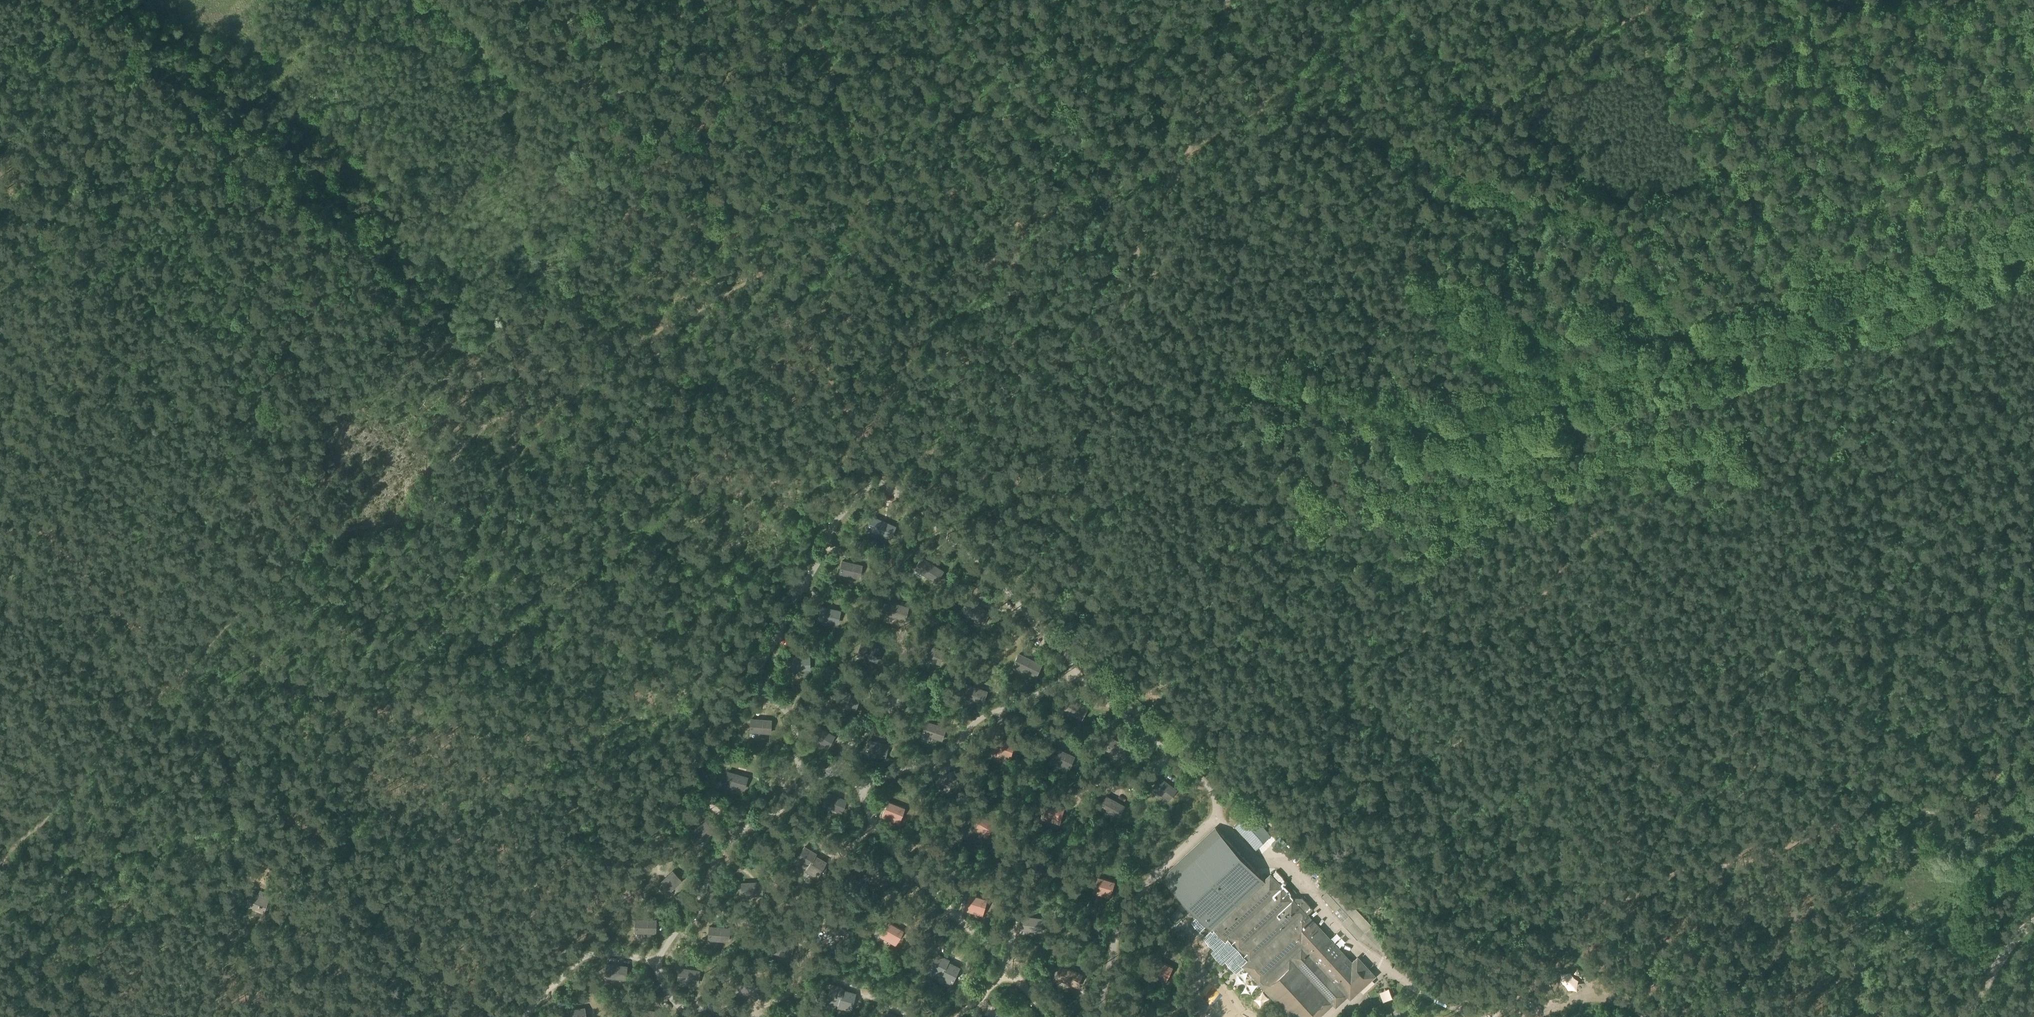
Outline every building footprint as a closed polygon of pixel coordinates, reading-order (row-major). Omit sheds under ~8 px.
[(868,529),(890,539),(896,527),(873,517),(868,529)] [(916,569),(937,582),(944,571),(923,558),(916,569)] [(840,574),(859,578),(862,566),(843,561),(840,574)] [(962,610),(983,624),(990,614),(970,599),(962,610)] [(886,614),(905,620),(908,607),(889,602),(886,614)] [(818,619),(838,624),(840,611),(821,607),(818,619)] [(858,656),(877,662),(881,650),(862,644),(858,656)] [(923,656),(941,664),(946,652),(927,645),(923,656)] [(1015,665),(1037,676),(1042,664),(1020,654),(1015,665)] [(790,657),(790,670),(810,670),(810,657),(790,657)] [(963,696),(984,703),(988,691),(967,684),(963,696)] [(837,703),(856,709),(860,697),(841,690),(837,703)] [(1065,710),(1083,719),(1089,708),(1071,698),(1065,710)] [(750,732),(770,733),(771,720),(751,719),(750,732)] [(924,734),(943,740),(947,728),(928,722),(924,734)] [(811,737),(828,747),(834,736),(817,726),(811,737)] [(993,754),(1011,760),(1016,744),(998,738),(993,754)] [(1107,750),(1125,759),(1131,748),(1113,738),(1107,750)] [(866,753),(885,758),(888,745),(869,740),(866,753)] [(1052,760),(1070,768),(1075,756),(1057,748),(1052,760)] [(936,777),(940,789),(959,783),(955,771),(936,777)] [(725,784),(744,790),(748,777),(728,772),(725,784)] [(1154,788),(1169,800),(1177,790),(1161,778),(1154,788)] [(823,805),(842,813),(846,801),(828,793),(823,805)] [(1101,808),(1119,817),(1125,806),(1107,796),(1101,808)] [(882,817),(899,824),(905,808),(888,801),(882,817)] [(1043,819),(1061,824),(1065,808),(1048,803),(1043,819)] [(971,829),(988,838),(996,823),(980,814),(971,829)] [(1249,815),(1238,825),(1235,829),(1255,851),(1256,850),(1261,845),(1270,837),(1249,815)] [(690,834),(698,844),(713,831),(705,821),(690,834)] [(1163,877),(1198,915),(1191,921),(1195,926),(1200,931),(1207,925),(1211,930),(1203,937),(1214,949),(1220,955),(1225,961),(1236,973),(1244,966),(1274,998),(1292,1016),(1319,1016),(1325,1012),(1340,998),(1346,993),(1348,995),(1351,995),(1354,996),(1372,979),(1372,973),(1358,958),(1353,963),(1308,915),(1314,909),(1303,898),(1294,898),(1293,899),(1271,875),(1265,880),(1241,854),(1216,828),(1190,852),(1163,877)] [(805,847),(796,862),(798,863),(802,866),(803,863),(808,866),(814,855),(816,853),(805,847)] [(808,866),(807,868),(811,871),(810,873),(814,876),(816,877),(825,862),(814,855),(808,866)] [(658,885),(667,894),(682,881),(673,871),(658,885)] [(1093,893),(1111,898),(1116,882),(1098,877),(1093,893)] [(742,883),(742,896),(762,895),(762,882),(742,883)] [(251,891),(246,906),(267,912),(270,897),(251,891)] [(966,911),(983,916),(988,899),(971,894),(966,911)] [(1165,910),(1175,922),(1180,917),(1183,914),(1178,908),(1175,910),(1170,906),(1165,910)] [(1021,929),(1042,931),(1044,919),(1022,917),(1021,929)] [(635,932),(656,933),(656,920),(636,919),(635,932)] [(879,937),(896,946),(904,931),(888,922),(879,937)] [(708,940),(728,941),(729,928),(709,927),(708,940)] [(937,955),(929,970),(932,971),(936,974),(937,971),(942,974),(948,962),(949,960),(937,955)] [(1150,974),(1166,982),(1174,968),(1157,960),(1150,974)] [(942,976),(946,978),(945,980),(952,984),(960,968),(948,962),(942,976)] [(606,977),(625,979),(627,966),(607,964),(606,977)] [(1058,978),(1078,986),(1082,975),(1062,966),(1058,978)] [(678,980),(697,984),(699,971),(680,968),(678,980)] [(739,989),(756,999),(762,987),(745,978),(739,989)] [(831,985),(826,1002),(829,1002),(833,1004),(834,1001),(839,1003),(843,991),(843,988),(831,985)] [(1264,988),(1254,997),(1263,1006),(1272,997),(1264,988)] [(839,1003),(839,1005),(844,1007),(843,1009),(848,1010),(850,1011),(855,994),(843,991),(839,1003)] [(566,1016),(586,1016),(584,1008),(565,1011),(566,1016)] [(662,1012),(642,1009),(641,1016),(661,1016),(662,1012)]
